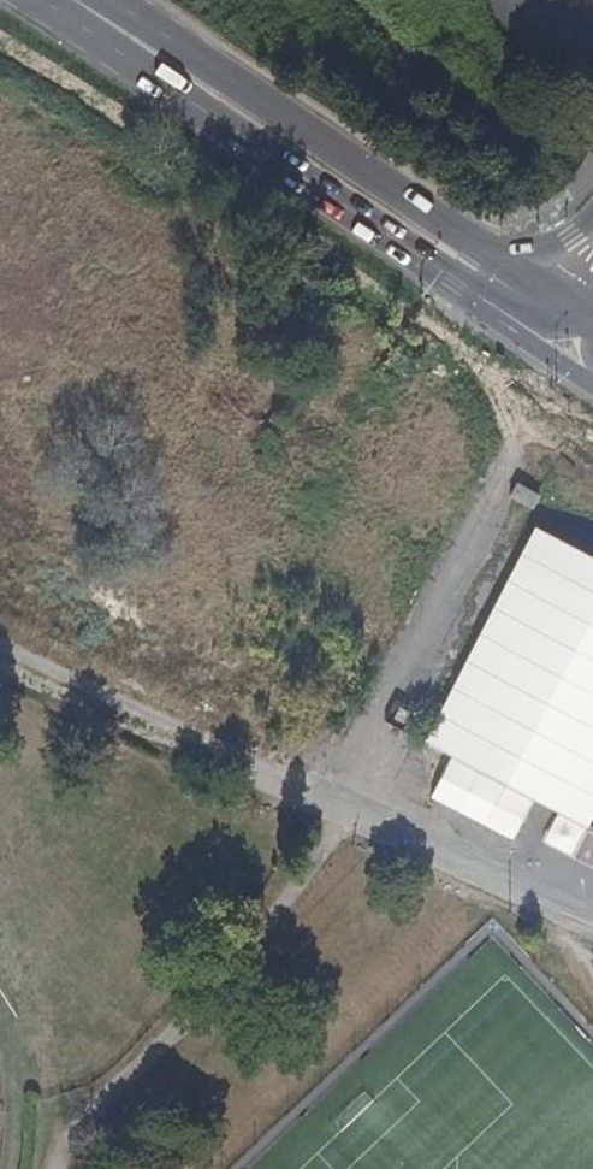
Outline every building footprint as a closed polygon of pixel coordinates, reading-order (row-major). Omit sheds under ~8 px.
[(564,817),(587,829),(592,819),(592,559),(541,532),(429,746),(564,817)] [(437,804),(514,845),(517,842),(536,806),(458,765),(437,804)] [(571,859),(587,829),(564,817),(548,846),(571,859)]
